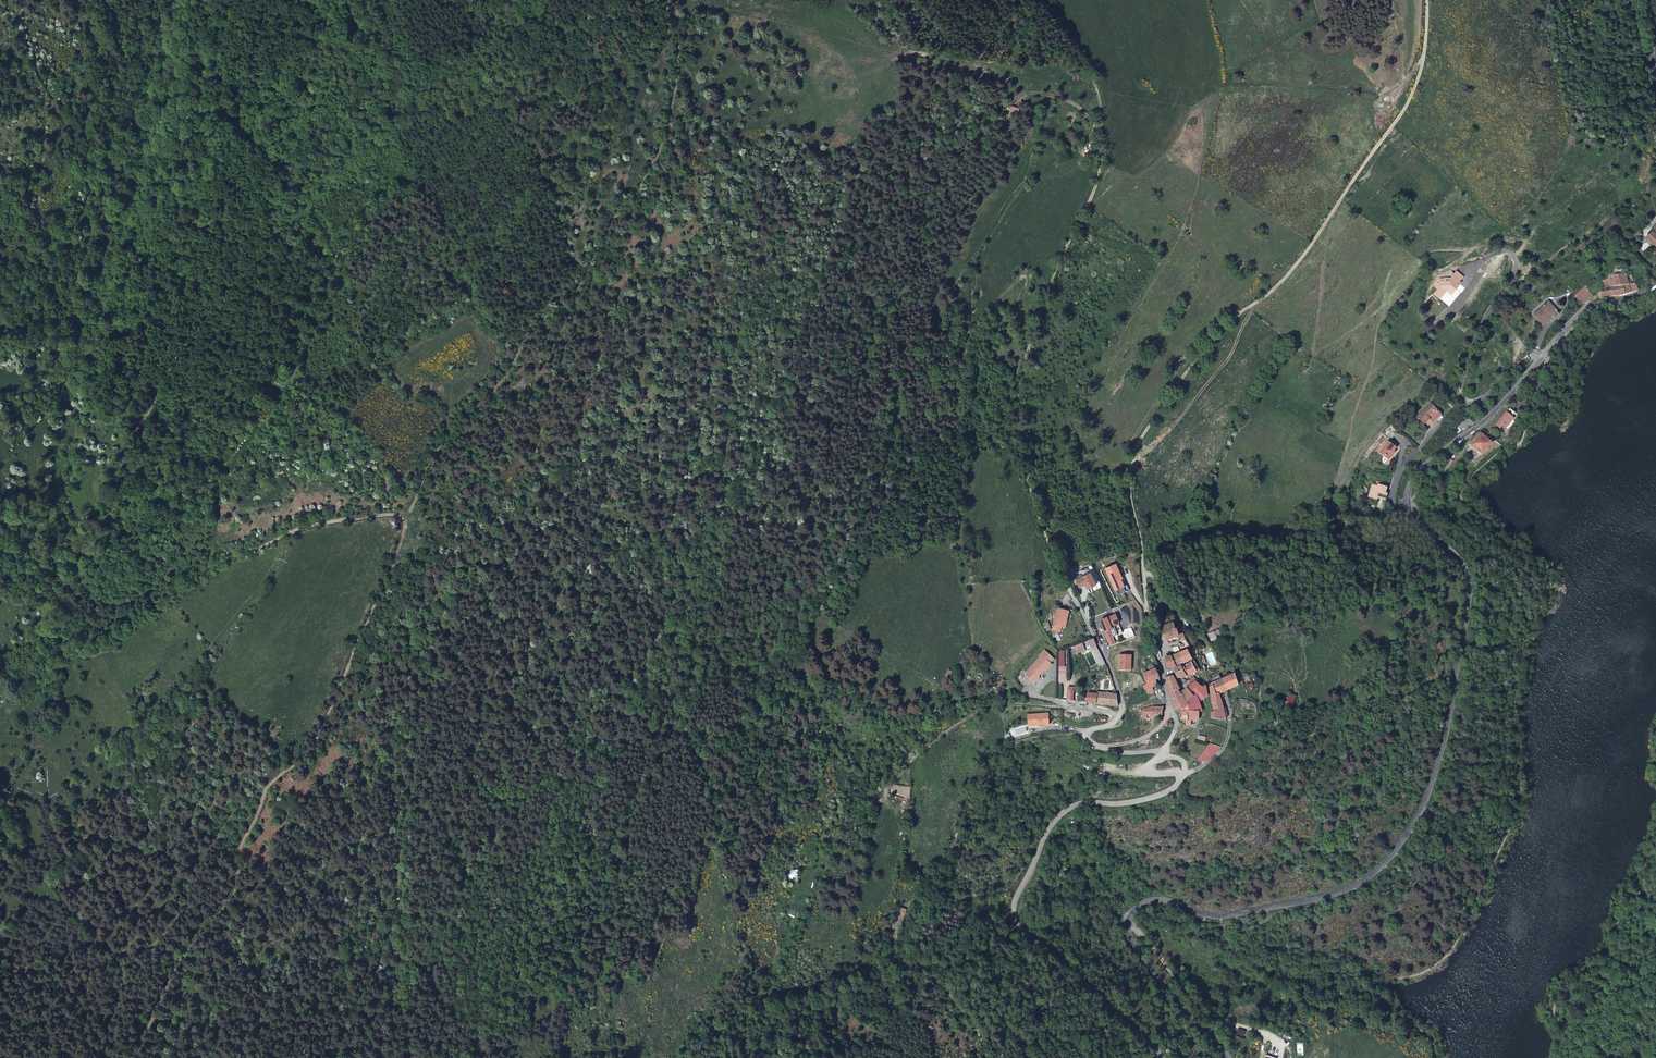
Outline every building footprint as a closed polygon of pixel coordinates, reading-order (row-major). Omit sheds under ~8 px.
[(1655,247),(1655,227),(1652,231),(1653,232),(1647,238),(1655,247)] [(1614,273),(1622,270),(1620,264),(1612,266),(1614,273)] [(1463,278),(1456,271),(1450,278),(1457,284),(1463,278)] [(1600,295),(1599,299),(1613,297),(1625,295),(1631,293),(1626,275),(1622,275),(1609,276),(1610,278),(1611,285),(1612,291),(1602,292),(1601,294),(1600,295)] [(1434,295),(1440,300),(1448,290),(1450,292),(1453,288),(1455,290),(1459,286),(1457,284),(1450,278),(1441,279),(1435,288),(1438,290),(1434,295)] [(1573,295),(1582,306),(1592,296),(1586,286),(1579,291),(1573,295)] [(1560,315),(1548,303),(1534,315),(1544,326),(1553,317),(1555,319),(1560,315)] [(1429,431),(1442,418),(1430,405),(1416,418),(1429,431)] [(1506,428),(1518,415),(1510,409),(1497,425),(1500,428),(1502,425),(1506,428)] [(1465,415),(1448,427),(1455,435),(1473,422),(1465,415)] [(1379,454),(1389,462),(1394,455),(1393,454),(1397,449),(1388,443),(1395,435),(1389,430),(1384,436),(1387,439),(1384,442),(1387,444),(1379,454)] [(1496,440),(1483,430),(1480,434),(1492,444),(1496,440)] [(1492,444),(1480,434),(1470,446),(1482,456),(1492,444)] [(1440,470),(1444,474),(1450,466),(1446,463),(1440,470)] [(1368,499),(1376,503),(1378,500),(1385,503),(1388,495),(1385,494),(1387,490),(1378,487),(1377,489),(1373,487),(1368,499)] [(1127,586),(1117,563),(1106,568),(1119,596),(1131,590),(1128,585),(1127,586)] [(1089,589),(1098,585),(1092,573),(1086,575),(1081,578),(1077,580),(1080,587),(1087,584),(1089,589)] [(1053,626),(1065,629),(1069,612),(1058,609),(1053,626)] [(1105,632),(1108,641),(1108,642),(1110,647),(1116,644),(1113,637),(1123,633),(1119,624),(1120,623),(1117,615),(1101,621),(1104,629),(1105,632)] [(1168,641),(1179,637),(1176,628),(1174,628),(1172,622),(1162,625),(1168,641)] [(1180,649),(1165,655),(1166,657),(1172,657),(1181,652),(1180,649)] [(1187,650),(1181,652),(1172,657),(1176,668),(1193,660),(1187,650)] [(1042,657),(1049,665),(1053,661),(1044,652),(1038,658),(1039,659),(1042,657)] [(1132,655),(1120,655),(1119,670),(1131,671),(1132,655)] [(1052,667),(1049,665),(1042,657),(1039,659),(1025,674),(1025,678),(1033,686),(1038,681),(1037,679),(1045,672),(1046,673),(1052,667)] [(1172,657),(1166,657),(1166,663),(1167,668),(1176,668),(1172,657)] [(1187,678),(1195,673),(1196,674),(1200,672),(1197,666),(1196,666),(1194,663),(1182,669),(1181,667),(1175,670),(1178,678),(1186,677),(1187,678)] [(1151,671),(1155,681),(1160,679),(1156,669),(1155,669),(1154,665),(1150,667),(1151,671)] [(1143,686),(1143,687),(1149,695),(1155,692),(1153,688),(1151,682),(1155,681),(1151,671),(1148,672),(1144,673),(1147,684),(1143,686)] [(1221,694),(1238,686),(1235,674),(1212,685),(1213,686),(1210,688),(1212,704),(1213,704),(1214,712),(1211,713),(1212,719),(1221,721),(1226,720),(1221,694)] [(1170,693),(1178,691),(1180,689),(1179,686),(1176,682),(1174,676),(1172,677),(1171,675),(1168,676),(1169,678),(1167,679),(1170,693)] [(1192,721),(1198,722),(1199,720),(1199,713),(1203,712),(1200,702),(1205,699),(1209,698),(1206,687),(1202,687),(1196,682),(1193,685),(1188,690),(1191,699),(1188,701),(1189,705),(1182,708),(1184,712),(1183,712),(1182,721),(1186,721),(1186,726),(1186,727),(1191,726),(1192,721)] [(1191,699),(1188,690),(1179,694),(1178,691),(1170,693),(1170,694),(1175,712),(1182,708),(1189,705),(1188,701),(1191,699)] [(1087,701),(1097,703),(1118,706),(1118,695),(1098,693),(1098,695),(1089,693),(1087,701)] [(1152,717),(1161,718),(1163,708),(1152,707),(1144,710),(1144,719),(1152,720),(1152,717)] [(1028,716),(1029,726),(1039,726),(1039,727),(1050,726),(1049,715),(1028,716)] [(1209,743),(1194,758),(1199,760),(1207,761),(1216,754),(1220,748),(1209,743)] [(895,922),(903,923),(906,909),(898,908),(895,922)] [(895,922),(892,939),(901,940),(903,923),(895,922)]
